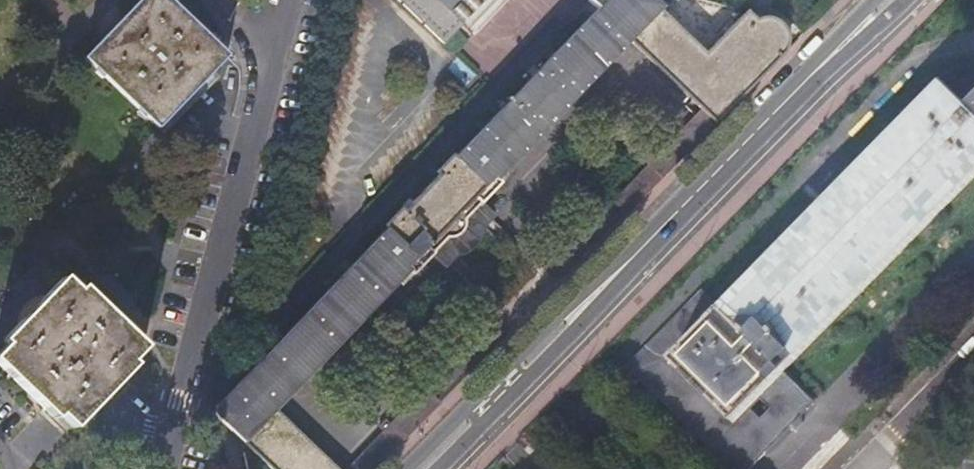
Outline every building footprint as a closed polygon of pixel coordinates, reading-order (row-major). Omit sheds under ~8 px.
[(155,127),(224,56),(173,7),(166,0),(140,0),(126,15),(102,40),(84,59),(155,127)] [(244,376),(218,403),(219,418),(272,468),(339,468),(276,408),(409,270),(413,273),(435,251),(428,244),(440,231),(455,235),(462,231),(467,219),(462,209),(474,197),(480,204),(503,181),(499,177),(631,39),(701,109),(650,161),(665,176),(788,50),(790,40),(784,25),(772,17),(757,20),(748,11),(705,54),(653,0),(606,0),(244,376)] [(444,45),(487,0),(398,0),(444,45)] [(781,370),(973,175),(973,90),(962,102),(937,78),(715,304),(700,289),(624,365),(730,468),(745,468),(762,452),(731,421),(781,370)] [(0,348),(0,364),(54,415),(57,411),(72,425),(92,404),(130,365),(126,360),(140,346),(79,287),(75,291),(62,279),(1,339),(5,343),(0,348)] [(815,401),(781,370),(731,421),(762,452),(815,401)]
